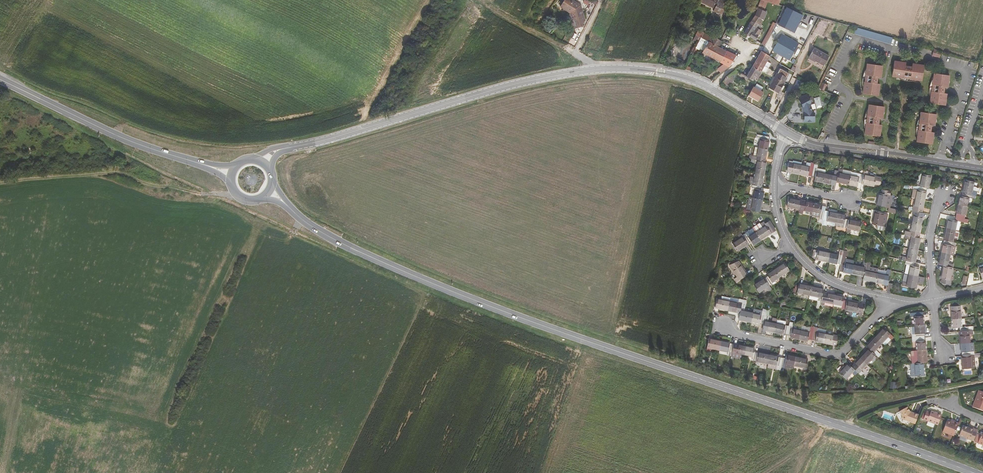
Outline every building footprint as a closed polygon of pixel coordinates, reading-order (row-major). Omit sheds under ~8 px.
[(572,0),(565,0),(562,5),(567,8),(566,10),(570,13),(575,29),(582,27),(585,21),(580,5),(572,0)] [(715,8),(714,11),(724,14),(723,4),(725,5),(726,2),(722,0),(697,0),(715,8)] [(757,10),(763,13),(768,1),(763,0),(761,0),(757,10)] [(794,33),(803,16),(786,7),(778,25),(794,33)] [(757,10),(755,15),(762,19),(765,13),(763,13),(757,10)] [(759,24),(762,19),(755,15),(744,33),(756,40),(762,31),(761,28),(762,26),(759,24)] [(856,28),(855,34),(891,43),(893,37),(856,28)] [(769,29),(762,44),(765,46),(766,43),(772,31),(769,29)] [(697,41),(699,41),(701,38),(719,47),(722,42),(698,30),(692,42),(696,44),(697,41)] [(785,43),(788,37),(782,34),(779,39),(785,43)] [(799,43),(788,37),(785,43),(779,39),(773,50),(790,60),(799,43)] [(699,41),(703,44),(706,46),(703,51),(702,53),(711,58),(719,47),(701,38),(699,41)] [(719,47),(711,58),(720,62),(727,51),(719,47)] [(829,56),(814,48),(809,57),(824,65),(829,56)] [(720,62),(724,64),(729,67),(736,55),(727,51),(720,62)] [(765,66),(767,62),(770,56),(761,51),(752,66),(762,71),(765,66)] [(905,68),(906,63),(894,61),(892,76),(904,78),(904,80),(907,80),(910,81),(910,79),(922,80),(924,65),(912,64),(912,67),(910,67),(908,67),(907,68),(907,69),(906,69),(905,68)] [(718,69),(721,73),(729,67),(724,64),(718,69)] [(863,81),(865,82),(863,93),(878,96),(880,84),(878,84),(877,83),(877,80),(876,79),(875,79),(875,78),(875,77),(881,78),(883,66),(868,64),(866,75),(864,75),(863,81)] [(756,77),(758,79),(759,77),(762,72),(762,71),(752,66),(746,77),(753,81),(756,77)] [(789,73),(780,68),(778,73),(786,78),(789,73)] [(736,77),(739,72),(736,70),(727,76),(723,82),(729,86),(733,81),(736,77)] [(778,92),(781,88),(782,85),(786,78),(778,73),(777,73),(771,85),(770,87),(778,92)] [(949,75),(934,73),(932,85),(930,85),(929,91),(931,91),(930,103),(945,105),(947,94),(945,93),(943,93),(944,91),(944,90),(943,89),(941,89),(942,87),(942,86),(948,87),(949,75)] [(795,94),(801,82),(797,80),(791,93),(795,94)] [(749,96),(759,101),(764,92),(753,86),(749,94),(750,94),(749,96)] [(799,100),(803,108),(803,107),(804,109),(803,110),(804,112),(805,111),(806,112),(806,113),(805,121),(815,121),(815,113),(813,113),(810,107),(809,105),(811,104),(806,96),(799,100)] [(817,96),(812,99),(817,108),(822,105),(817,96)] [(864,122),(867,123),(865,135),(880,137),(882,125),(880,125),(879,124),(879,122),(878,120),(877,120),(877,119),(877,118),(883,118),(884,107),(869,104),(867,116),(865,116),(864,122)] [(936,114),(921,112),(920,124),(918,124),(917,130),(919,130),(917,142),(932,144),(934,132),(931,132),(931,130),(931,129),(931,128),(930,128),(929,127),(929,126),(929,125),(935,126),(936,114)] [(760,139),(758,147),(767,149),(769,141),(769,137),(758,134),(757,138),(760,139)] [(756,156),(753,156),(750,155),(750,159),(752,159),(764,162),(765,158),(767,149),(758,147),(756,156)] [(763,165),(764,162),(752,159),(751,163),(757,164),(755,173),(764,174),(766,166),(763,165)] [(790,172),(799,174),(801,165),(793,163),(792,163),(789,163),(787,171),(790,172)] [(810,167),(801,165),(799,174),(807,176),(808,176),(811,176),(814,164),(811,163),(810,167)] [(818,164),(814,164),(811,176),(815,177),(814,181),(823,182),(825,173),(816,171),(817,168),(818,164)] [(868,171),(864,170),(863,175),(861,183),(874,186),(875,184),(880,185),(881,178),(867,175),(868,171)] [(833,181),(836,181),(837,173),(834,172),(834,175),(825,173),(823,182),(832,184),(833,181)] [(836,182),(848,184),(850,175),(838,172),(837,173),(836,181),(836,182)] [(755,173),(754,177),(753,181),(750,180),(749,184),(753,185),(761,187),(762,187),(764,174),(755,173)] [(858,183),(861,183),(863,175),(860,174),(859,177),(851,175),(850,175),(848,184),(857,186),(858,183)] [(931,176),(922,174),(920,183),(917,182),(916,185),(927,188),(929,188),(931,176)] [(965,180),(962,192),(962,193),(976,196),(977,192),(972,191),(974,182),(965,180)] [(760,190),(761,187),(753,185),(752,189),(755,189),(753,198),(762,200),(764,191),(760,190)] [(926,191),(927,188),(916,185),(913,185),(913,189),(911,197),(915,198),(924,200),(926,192),(926,191)] [(878,193),(876,205),(885,207),(889,208),(891,196),(891,195),(889,195),(890,190),(882,188),(881,193),(878,193)] [(975,199),(976,196),(962,193),(962,196),(959,196),(958,205),(967,207),(969,198),(975,199)] [(760,212),(762,200),(753,198),(751,206),(748,205),(747,209),(760,212)] [(797,213),(799,213),(799,209),(801,201),(801,200),(789,198),(787,207),(795,209),(794,214),(797,215),(797,213)] [(923,208),(924,200),(915,198),(913,206),(909,205),(908,209),(913,210),(921,212),(922,208),(923,208)] [(811,212),(813,203),(805,201),(805,202),(801,201),(799,209),(802,210),(803,210),(811,212)] [(819,222),(822,223),(825,211),(826,206),(822,205),(813,203),(811,212),(811,215),(820,217),(819,222)] [(965,215),(967,207),(958,205),(956,213),(955,217),(964,219),(965,215)] [(920,216),(921,212),(913,210),(912,214),(913,215),(912,223),(921,225),(923,217),(920,216)] [(827,220),(835,222),(837,213),(829,211),(828,212),(825,211),(822,223),(826,223),(827,220)] [(885,227),(887,214),(875,211),(872,224),(877,225),(884,227),(885,227)] [(843,227),(847,228),(849,219),(845,218),(846,215),(837,213),(835,222),(835,225),(843,227)] [(967,223),(968,220),(964,219),(955,217),(954,221),(948,219),(946,228),(955,230),(959,231),(960,222),(967,223)] [(861,222),(849,219),(847,228),(846,232),(850,232),(851,229),(859,231),(861,222)] [(760,223),(753,228),(755,232),(761,240),(771,233),(765,224),(764,222),(761,224),(760,223)] [(765,224),(771,233),(775,231),(769,222),(765,224)] [(918,237),(921,225),(912,223),(910,232),(905,231),(905,234),(906,235),(918,237)] [(953,239),(955,230),(946,228),(943,240),(944,240),(952,242),(953,242),(953,239)] [(753,245),(761,240),(755,232),(748,237),(747,235),(743,237),(748,244),(751,242),(753,245)] [(737,251),(748,244),(743,237),(743,236),(741,233),(737,235),(740,239),(732,243),(737,251)] [(918,237),(906,235),(905,239),(910,240),(908,248),(918,250),(919,242),(920,238),(918,237)] [(943,244),(941,253),(950,254),(952,246),(951,245),(952,242),(944,240),(943,243),(943,244)] [(916,259),(918,250),(908,248),(906,257),(903,256),(902,260),(906,260),(915,262),(915,259),(916,259)] [(816,259),(828,262),(830,253),(818,250),(816,259)] [(838,255),(830,253),(828,262),(836,264),(837,263),(840,264),(842,252),(839,252),(838,255)] [(839,271),(851,274),(853,265),(845,263),(845,259),(847,253),(842,252),(840,264),(839,271)] [(944,262),(943,266),(952,268),(953,264),(948,263),(950,254),(941,253),(939,261),(944,262)] [(914,266),(915,262),(906,260),(905,264),(906,264),(904,273),(908,274),(917,276),(919,267),(914,266)] [(747,275),(738,261),(730,265),(737,277),(734,279),(736,282),(747,275)] [(784,262),(774,269),(779,277),(790,270),(784,262)] [(851,274),(863,276),(866,264),(863,263),(862,266),(853,265),(851,274)] [(867,280),(875,282),(877,273),(877,270),(871,269),(871,267),(870,267),(870,264),(866,264),(863,276),(867,277),(867,280)] [(950,281),(952,268),(943,266),(941,279),(942,279),(941,283),(950,285),(951,281),(950,281)] [(767,276),(764,278),(769,285),(772,283),(772,282),(779,277),(774,269),(766,274),(767,276)] [(888,282),(891,270),(887,270),(887,271),(886,275),(877,273),(875,282),(884,284),(888,284),(888,282)] [(922,285),(924,277),(917,276),(908,274),(907,283),(903,282),(902,286),(916,288),(917,283),(922,285)] [(768,290),(771,288),(769,285),(764,278),(753,285),(759,292),(766,288),(768,290)] [(803,285),(799,284),(797,292),(801,293),(801,294),(810,295),(812,286),(803,284),(803,285)] [(818,297),(817,301),(817,304),(820,305),(823,292),(823,289),(820,288),(812,286),(810,295),(818,297)] [(825,302),(833,304),(835,295),(827,293),(826,293),(823,292),(820,305),(824,305),(825,302)] [(841,309),(845,310),(847,301),(843,300),(844,297),(835,295),(833,304),(842,306),(841,309)] [(715,307),(728,310),(730,301),(721,299),(721,300),(717,299),(715,307)] [(738,303),(730,301),(728,310),(735,312),(736,312),(740,313),(743,300),(739,299),(738,303)] [(746,300),(743,300),(740,313),(744,313),(742,321),(751,322),(753,313),(744,311),(746,300)] [(859,312),(859,314),(862,314),(864,305),(859,304),(859,303),(847,300),(847,301),(845,310),(857,312),(859,312)] [(951,310),(952,319),(961,318),(961,310),(960,310),(960,306),(951,306),(951,310)] [(761,315),(753,313),(751,322),(758,324),(759,324),(763,325),(766,311),(762,310),(762,311),(761,315)] [(766,331),(774,333),(776,323),(768,321),(770,310),(767,310),(766,311),(763,325),(767,326),(766,331)] [(914,316),(915,325),(924,324),(923,316),(922,312),(910,313),(910,317),(914,316)] [(962,327),(961,318),(952,319),(952,328),(959,327),(960,331),(973,330),(973,326),(962,327)] [(783,334),(787,335),(790,322),(786,321),(785,325),(776,323),(774,333),(782,334),(783,334)] [(790,338),(799,339),(801,330),(792,328),(793,323),(790,322),(787,335),(790,335),(790,338)] [(924,333),(924,324),(915,325),(915,334),(912,334),(912,338),(924,337),(924,334),(924,333)] [(808,339),(811,340),(814,327),(811,327),(809,332),(801,330),(799,339),(807,341),(808,339)] [(814,341),(824,343),(826,334),(817,332),(818,328),(814,327),(811,340),(814,340),(814,341)] [(883,327),(875,336),(882,343),(887,337),(891,339),(893,337),(883,327)] [(973,334),(973,330),(960,331),(960,335),(959,335),(960,343),(969,343),(968,334),(973,334)] [(834,335),(826,334),(824,343),(832,345),(832,344),(836,345),(838,336),(834,336),(834,335)] [(875,350),(882,343),(875,336),(866,345),(868,348),(876,354),(878,357),(880,354),(875,350)] [(885,346),(891,339),(887,337),(882,343),(885,346)] [(925,341),(924,337),(912,338),(912,342),(916,342),(917,350),(926,349),(925,341)] [(711,348),(719,350),(721,341),(709,338),(706,351),(710,352),(711,348)] [(730,342),(721,341),(719,350),(728,352),(728,355),(731,356),(731,352),(733,344),(730,343),(730,342)] [(974,351),(973,351),(969,352),(969,343),(960,343),(961,352),(962,356),(974,355),(974,353),(974,351)] [(737,344),(733,344),(731,352),(735,353),(734,357),(743,359),(744,355),(746,346),(737,344)] [(754,348),(746,346),(744,355),(753,357),(752,360),(756,361),(758,352),(754,351),(754,348)] [(867,364),(876,354),(868,348),(860,357),(867,364)] [(927,359),(926,349),(917,350),(917,359),(917,363),(923,362),(924,362),(927,362),(927,359)] [(756,361),(768,364),(770,354),(758,352),(756,361)] [(779,356),(770,354),(768,364),(776,365),(776,369),(780,369),(782,357),(779,357),(779,356)] [(784,364),(793,365),(795,356),(787,354),(786,358),(782,357),(780,369),(783,370),(784,364)] [(971,368),(971,359),(974,359),(974,357),(974,355),(962,356),(961,356),(962,369),(971,368)] [(807,359),(795,356),(793,365),(806,368),(807,359)] [(854,364),(851,367),(857,372),(860,375),(863,372),(861,370),(867,364),(860,357),(854,364)] [(924,375),(924,362),(923,362),(917,363),(910,363),(910,367),(914,367),(915,376),(924,375)] [(855,375),(857,372),(851,367),(847,363),(839,372),(846,379),(852,372),(855,375)] [(979,390),(972,407),(982,411),(982,391),(979,390)] [(909,412),(906,408),(899,412),(902,417),(902,419),(903,420),(915,425),(918,416),(909,412)] [(938,425),(942,416),(931,411),(930,413),(927,412),(923,411),(920,419),(927,421),(938,425)] [(954,436),(959,424),(953,421),(952,423),(951,422),(947,421),(943,432),(954,436)] [(973,441),(977,430),(973,429),(973,430),(968,428),(963,426),(959,436),(973,441)]
